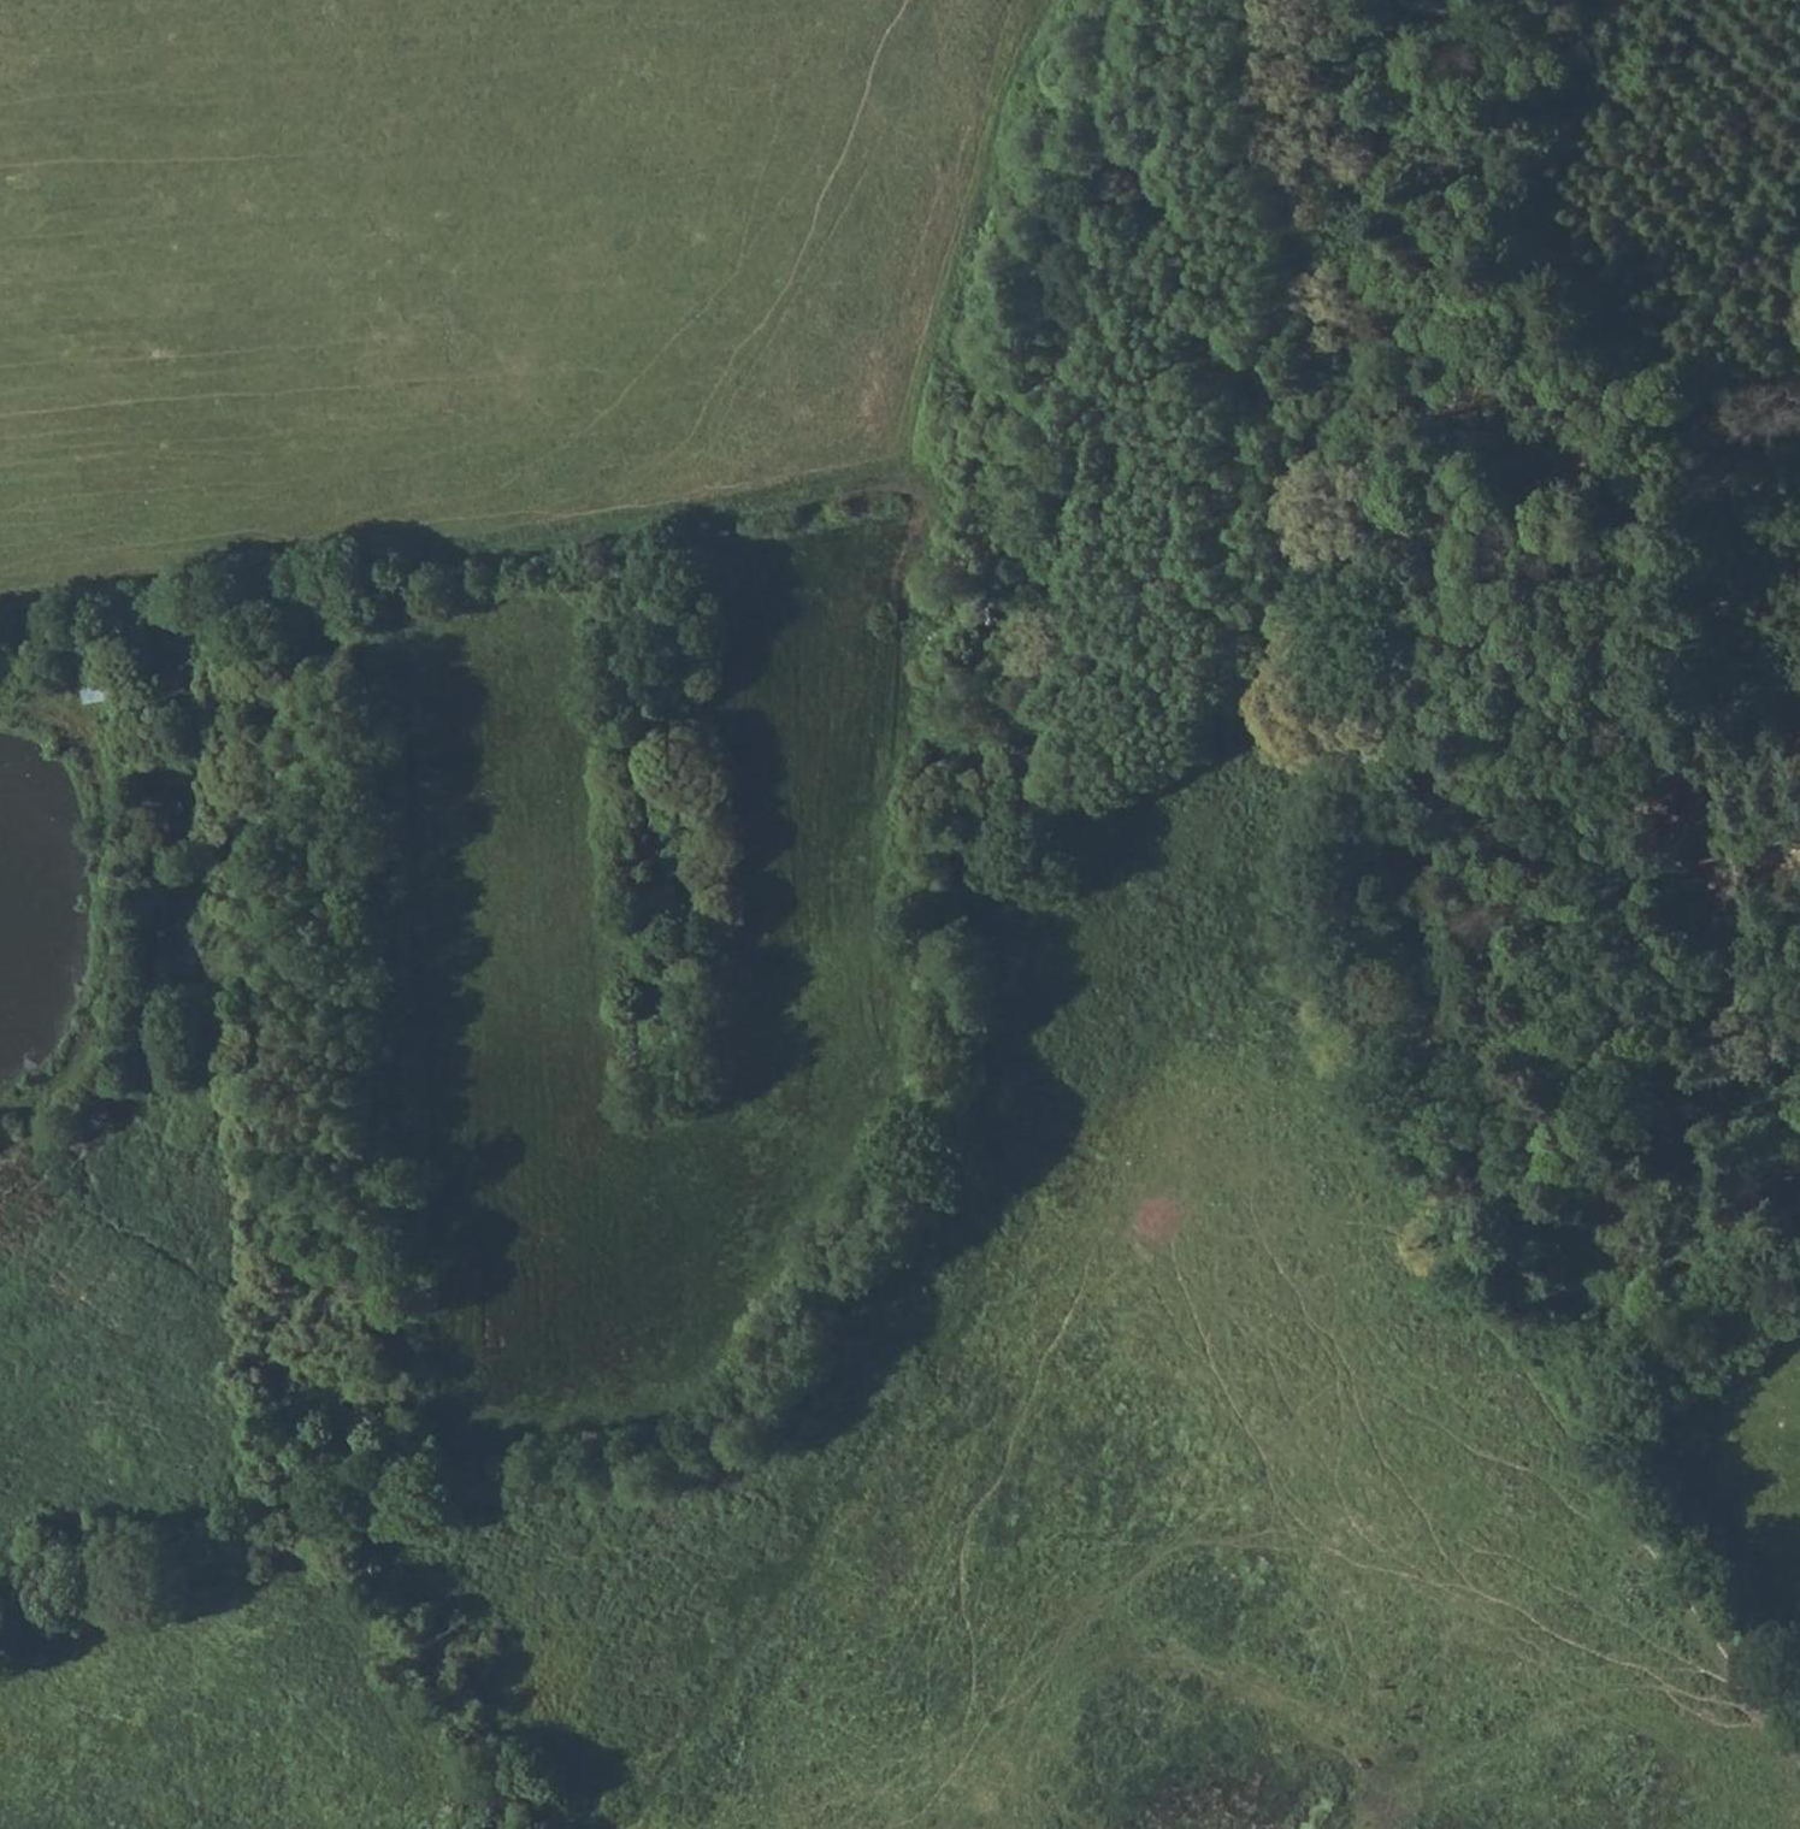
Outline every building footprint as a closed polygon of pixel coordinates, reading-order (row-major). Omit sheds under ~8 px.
[(125,660),(78,668),(84,704),(132,696),(125,660)]
